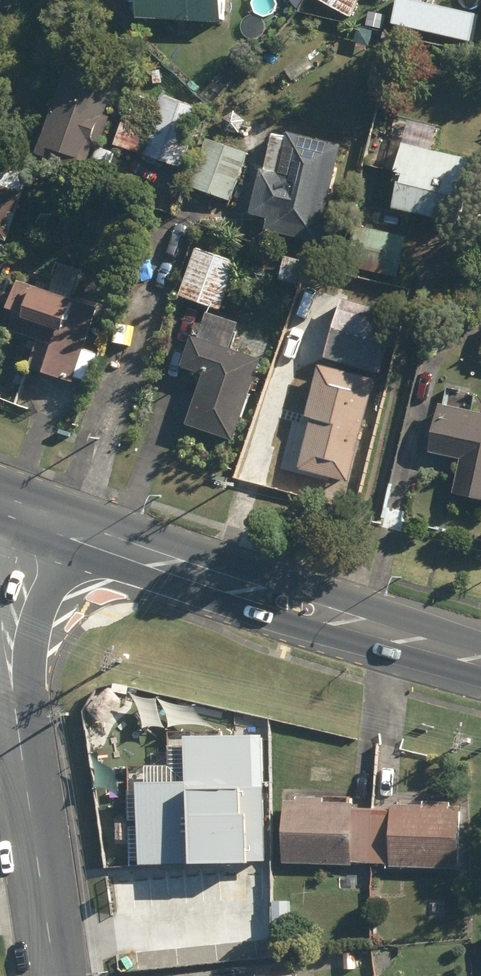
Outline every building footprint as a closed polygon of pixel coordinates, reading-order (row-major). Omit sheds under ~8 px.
[(220,21),(220,0),(134,0),(134,18),(220,21)] [(349,19),(359,0),(313,0),(349,19)] [(35,159),(84,175),(114,83),(65,67),(35,159)] [(113,150),(180,171),(199,111),(132,90),(113,150)] [(389,211),(454,228),(467,183),(474,185),(479,170),(468,167),(469,163),(429,152),(439,114),(402,104),(384,171),(395,174),(392,185),(396,187),(389,211)] [(262,233),(317,245),(339,149),(285,136),(276,178),(258,174),(248,218),(265,222),(262,233)] [(188,189),(228,203),(246,155),(206,141),(188,189)] [(94,163),(108,169),(114,155),(99,149),(94,163)] [(6,244),(27,175),(0,167),(0,242),(6,244)] [(344,270),(398,280),(406,239),(352,229),(344,270)] [(177,299),(219,314),(236,266),(194,252),(177,299)] [(278,282),(306,289),(311,266),(283,260),(278,282)] [(54,290),(68,295),(73,278),(60,274),(54,290)] [(41,378),(70,387),(73,379),(89,384),(98,356),(81,352),(95,312),(14,286),(4,315),(12,317),(7,335),(36,344),(28,369),(42,373),(41,378)] [(287,454),(332,469),(358,394),(354,393),(361,373),(375,377),(395,321),(341,303),(321,362),(298,373),(290,371),(277,408),(282,410),(271,441),(290,448),(287,454)] [(183,426),(232,443),(260,363),(227,351),(235,328),(202,316),(192,343),(187,342),(177,370),(200,379),(183,426)] [(480,503),(480,417),(437,409),(429,455),(459,461),(452,497),(480,503)] [(371,864),(372,810),(351,810),(352,802),(322,801),(322,798),(293,798),(293,801),(283,800),(281,864),(355,865),(355,864),(371,864)] [(372,810),(371,864),(386,864),(386,867),(457,869),(459,806),(450,805),(450,802),(421,801),(421,805),(390,804),(389,810),(372,810)] [(160,832),(161,888),(248,886),(247,812),(213,813),(213,822),(208,822),(207,816),(188,816),(188,825),(184,825),(184,831),(160,832)] [(206,947),(207,962),(233,960),(231,947),(262,944),(260,918),(271,918),(270,902),(208,907),(212,947),(206,947)] [(323,955),(325,967),(339,965),(337,953),(323,955)] [(304,956),(304,968),(321,967),(321,956),(304,956)]
